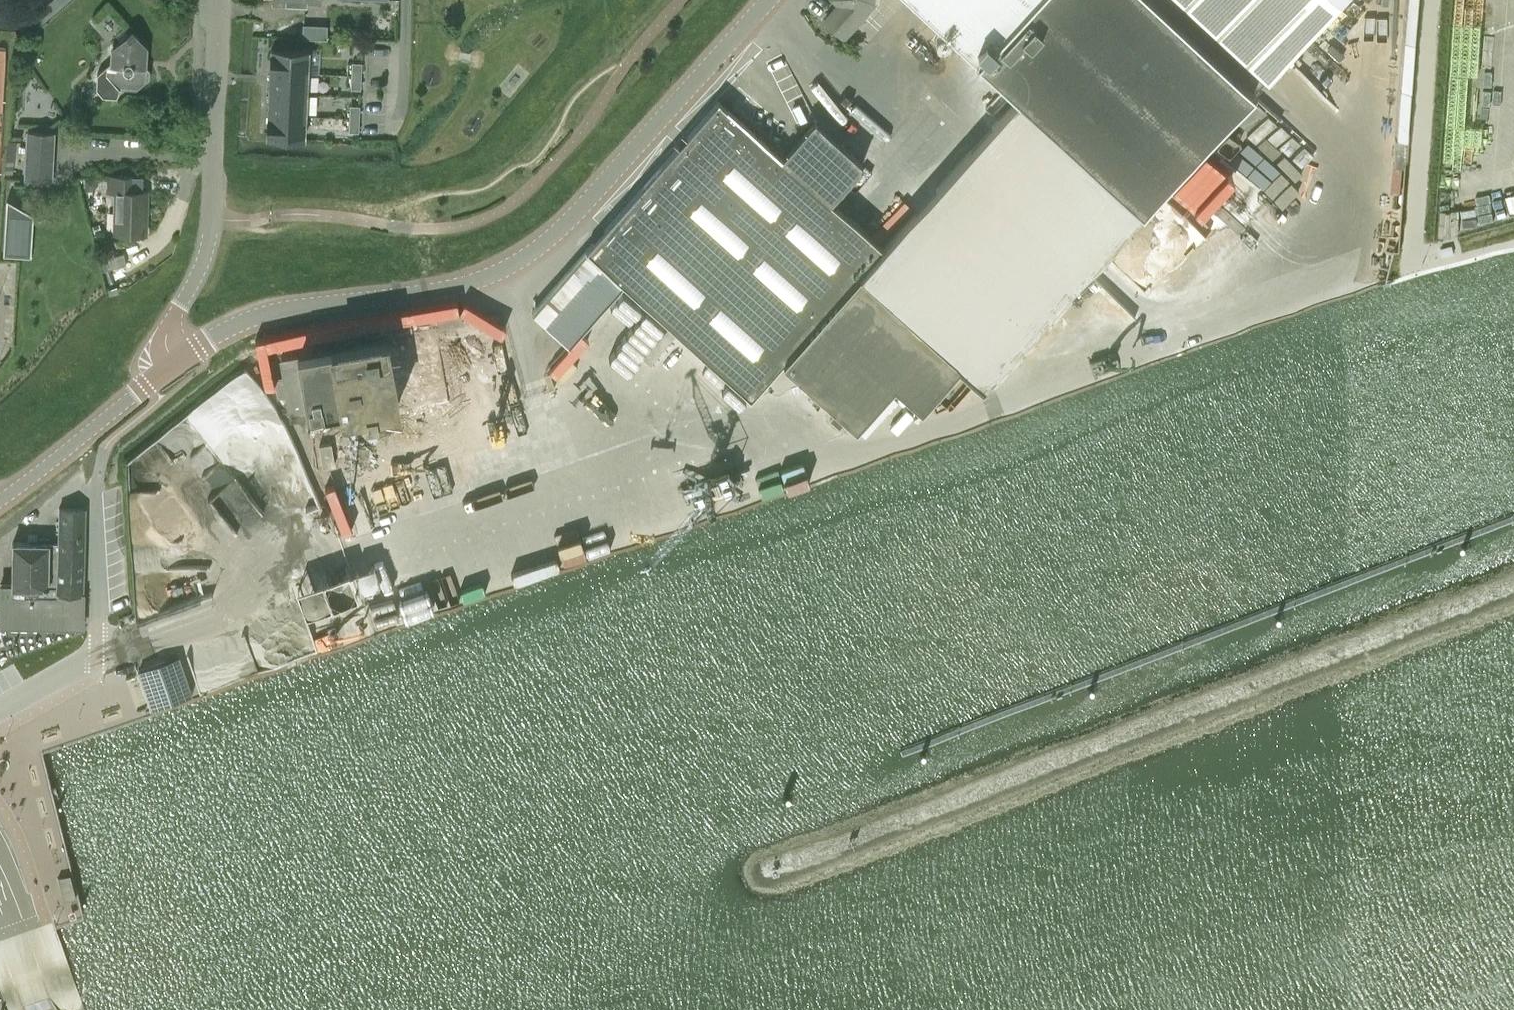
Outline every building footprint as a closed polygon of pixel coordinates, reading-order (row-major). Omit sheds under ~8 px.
[(882,247),(782,360),(798,374),(860,429),(988,391),(974,379),(1015,358),(1092,271),(1140,216),(1252,95),(1150,0),(909,0),(1014,100),(882,247)] [(823,20),(840,36),(866,8),(863,5),(868,0),(835,0),(838,3),(823,20)] [(1264,74),(1334,0),(1185,0),(1264,74)] [(106,66),(97,74),(97,88),(103,95),(116,96),(119,87),(134,88),(147,76),(148,69),(145,65),(141,65),(143,42),(131,30),(112,46),(115,50),(109,55),(109,60),(106,63),(106,66)] [(270,71),(309,72),(310,50),(271,48),(270,71)] [(361,75),(362,62),(352,61),(351,74),(361,75)] [(270,93),(308,95),(309,72),(270,71),(270,93)] [(360,88),(361,75),(351,74),(351,87),(360,88)] [(307,116),(308,95),(270,93),(269,114),(307,116)] [(585,250),(583,252),(619,283),(749,396),(767,377),(782,360),(882,247),(829,199),(860,164),(813,122),(782,157),(718,101),(585,250)] [(359,118),(360,105),(350,105),(349,117),(359,118)] [(306,137),(307,116),(269,114),(268,136),(306,137)] [(358,131),(359,118),(349,118),(349,130),(358,131)] [(28,130),(26,164),(52,165),(54,132),(28,130)] [(84,176),(85,190),(93,190),(98,184),(97,175),(84,176)] [(145,233),(146,214),(144,214),(144,207),(146,207),(146,191),(134,191),(134,177),(108,176),(108,191),(116,191),(115,232),(145,233)] [(583,252),(530,311),(566,343),(619,283),(583,252)] [(409,321),(393,324),(395,335),(411,332),(409,321)] [(275,378),(278,396),(287,394),(290,415),(306,412),(316,470),(394,456),(385,405),(396,403),(397,405),(446,396),(434,328),(411,332),(395,335),(327,346),(323,329),(277,337),(278,342),(282,367),(284,376),(275,378)] [(0,595),(0,624),(82,626),(85,508),(59,507),(59,519),(35,518),(35,541),(13,541),(12,584),(0,584),(0,595)] [(145,667),(138,669),(148,697),(152,708),(192,694),(186,675),(184,670),(170,675),(165,660),(145,667)]
